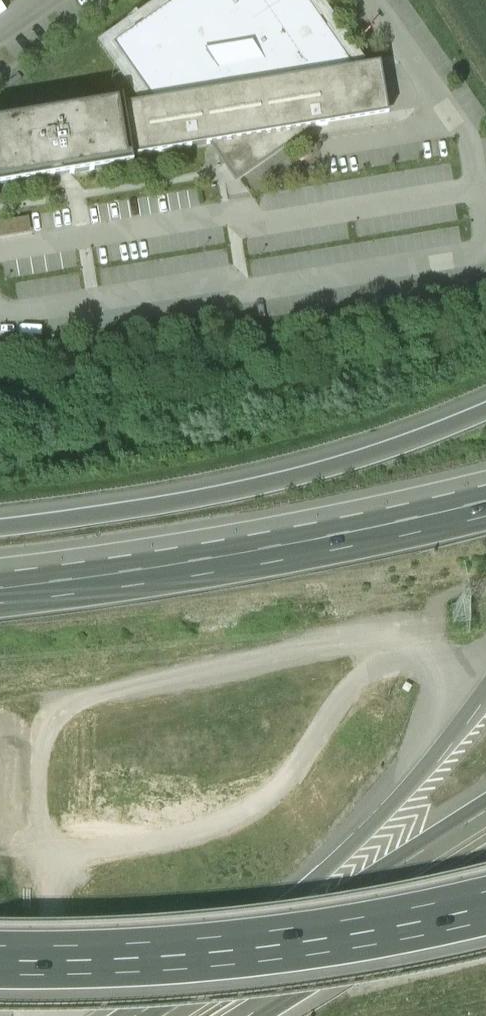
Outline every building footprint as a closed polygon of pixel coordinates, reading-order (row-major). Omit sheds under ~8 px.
[(353,65),(308,0),(179,0),(121,41),(158,97),(122,103),(122,99),(0,119),(0,187),(63,176),(133,165),(131,154),(210,142),(219,155),(223,161),(230,170),(237,180),(311,127),(316,123),(343,119),(373,114),(388,111),(379,60),(364,63),(353,65)]
